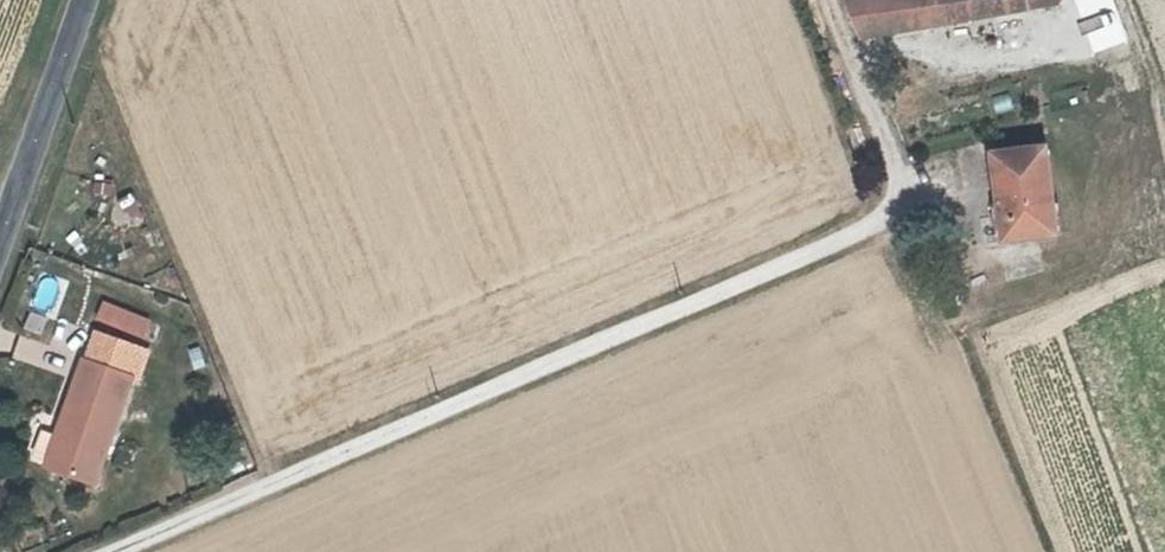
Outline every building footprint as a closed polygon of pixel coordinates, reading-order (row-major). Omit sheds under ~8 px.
[(894,31),(1055,0),(881,0),(894,31)] [(1027,149),(1040,229),(1093,221),(1080,141),(1027,149)] [(109,327),(86,387),(93,389),(76,436),(116,451),(156,345),(151,343),(162,315),(123,301),(113,328),(109,327)] [(162,315),(151,343),(163,348),(174,320),(162,315)] [(63,431),(76,436),(93,389),(81,385),(63,431)]
